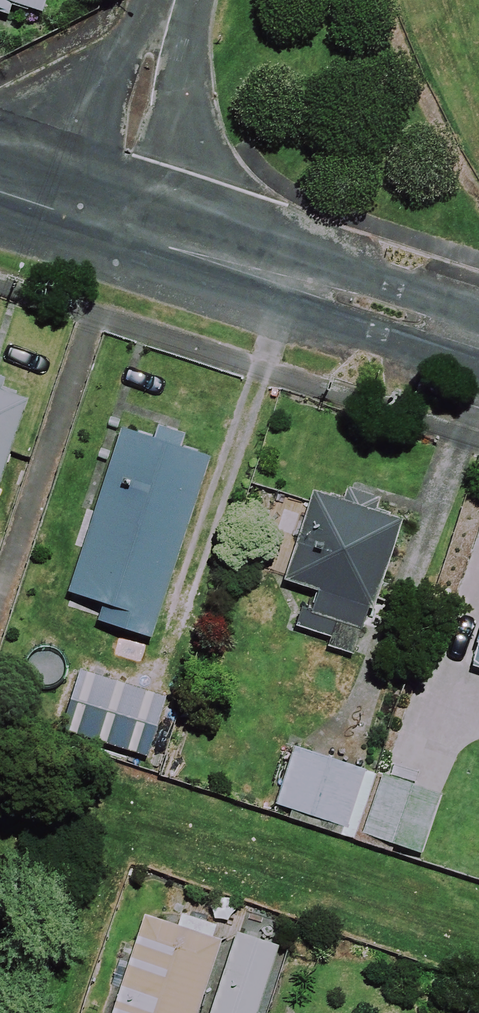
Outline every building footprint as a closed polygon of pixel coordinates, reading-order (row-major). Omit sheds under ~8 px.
[(46,17),(52,0),(0,0),(0,3),(46,17)] [(0,394),(0,474),(25,403),(0,394)] [(183,435),(157,426),(152,440),(122,429),(92,517),(125,529),(112,566),(132,573),(138,556),(172,568),(210,458),(179,448),(183,435)] [(397,525),(313,497),(284,581),(316,591),(304,626),(357,644),(386,558),(397,525)] [(469,661),(478,665),(478,634),(469,661)] [(422,805),(295,752),(274,803),(356,838),(359,831),(403,849),(422,805)] [(221,939),(145,914),(113,1012),(198,1012),(221,939)] [(238,932),(210,1012),(258,1012),(280,947),(238,932)]
